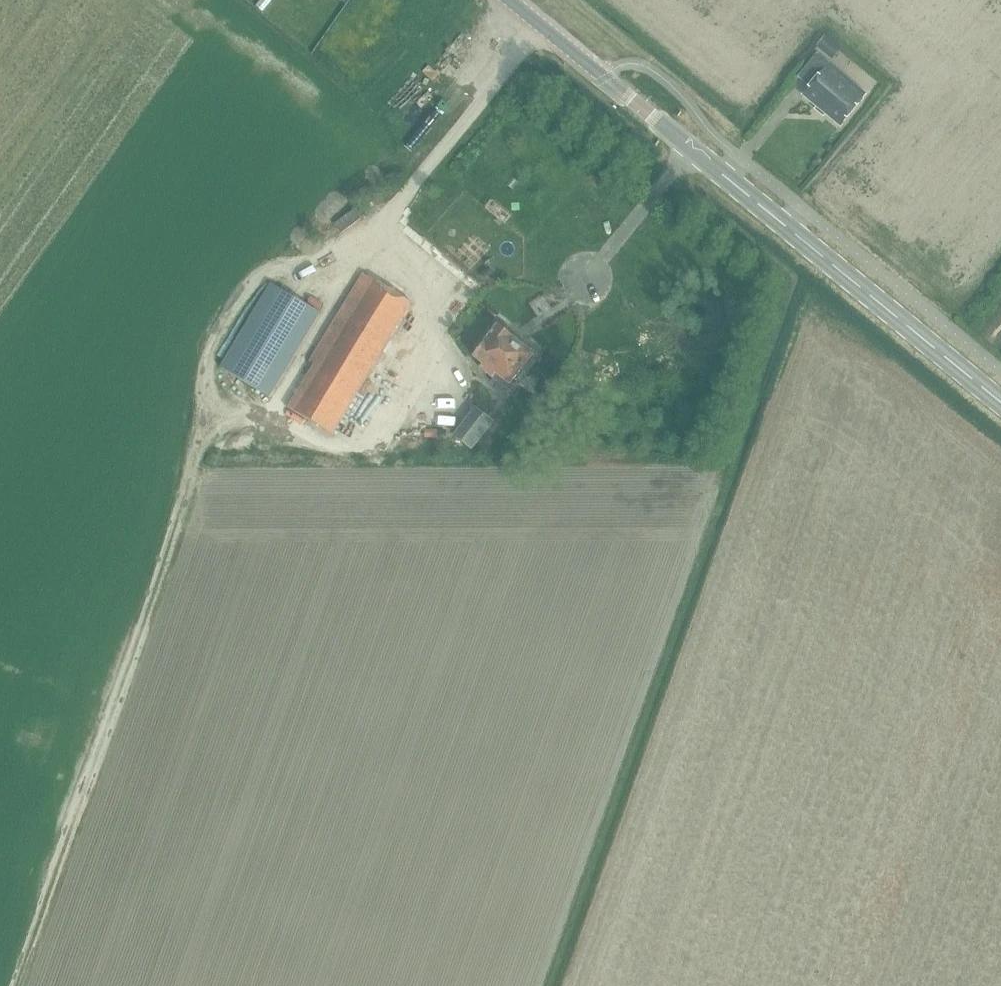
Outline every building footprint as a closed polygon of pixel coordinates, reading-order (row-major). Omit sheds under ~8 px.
[(831,64),(817,53),(797,77),(810,87),(803,94),(840,125),(867,93),(866,93),(865,93),(852,83),(847,88),(825,70),(831,64)] [(332,434),(411,303),(362,273),(309,362),(313,364),(287,408),(332,434)] [(272,284),(221,367),(270,396),(321,314),(272,284)] [(506,388),(532,355),(512,339),(511,331),(504,325),(496,328),(473,357),(483,365),(480,368),(506,388)] [(494,382),(478,407),(498,420),(514,395),(494,382)] [(492,422),(475,409),(454,436),(472,449),(492,422)]
